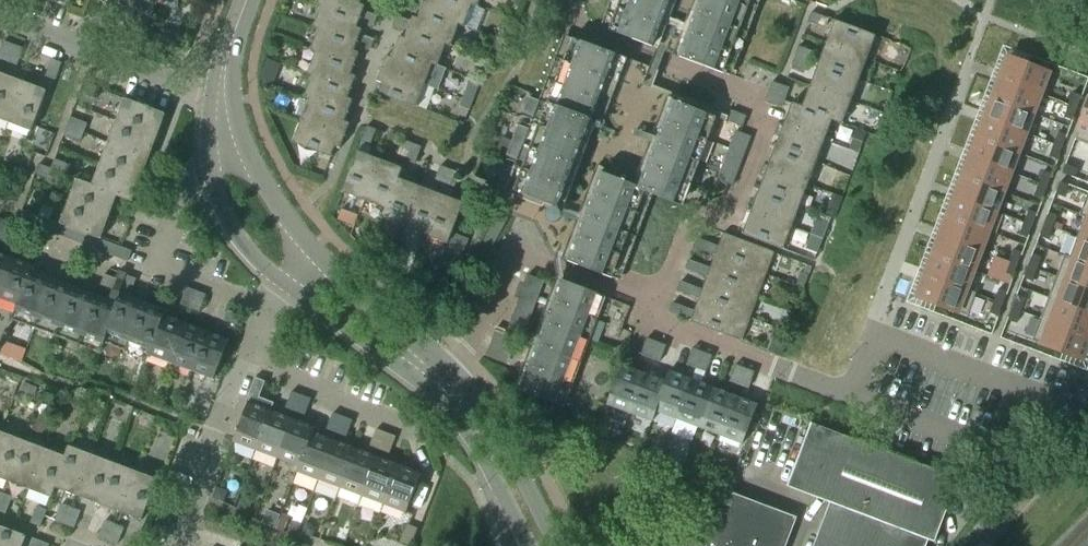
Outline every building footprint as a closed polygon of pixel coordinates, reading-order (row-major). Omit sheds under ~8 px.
[(157,0),(117,0),(110,18),(145,31),(157,0)] [(361,0),(318,0),(316,4),(321,6),(359,20),(358,24),(369,28),(374,26),(377,17),(362,11),(364,6),(359,4),(361,0)] [(471,6),(455,0),(425,0),(424,2),(418,0),(408,0),(406,5),(408,10),(420,14),(421,11),(458,26),(463,28),(471,6)] [(614,32),(718,72),(745,0),(626,0),(614,32)] [(356,28),(358,24),(359,20),(321,6),(313,28),(318,30),(356,44),(355,47),(366,51),(371,49),(374,41),(360,35),(361,30),(356,28)] [(450,47),(458,26),(421,11),(420,14),(418,19),(413,17),(411,22),(396,17),(393,25),(395,29),(406,34),(407,31),(445,45),(450,47)] [(824,28),(828,18),(812,12),(808,22),(824,28)] [(866,58),(874,36),(835,21),(827,44),(866,58)] [(353,51),(355,47),(356,44),(318,30),(310,51),(315,53),(353,67),(358,53),(353,51)] [(437,67),(445,45),(407,31),(406,34),(404,39),(399,37),(394,51),(432,65),(437,67)] [(711,115),(694,109),(665,99),(668,92),(652,86),(651,90),(643,87),(650,68),(576,40),(543,128),(530,123),(528,129),(518,126),(507,156),(516,160),(522,145),(535,149),(518,194),(535,200),(542,203),(534,224),(562,235),(554,257),(608,277),(640,190),(677,204),(711,115)] [(13,45),(4,42),(0,52),(0,59),(7,62),(13,45)] [(858,80),(866,58),(827,44),(819,65),(858,80)] [(17,65),(23,49),(13,45),(7,62),(17,65)] [(811,62),(815,53),(798,47),(795,56),(811,62)] [(424,85),(432,65),(394,51),(391,58),(386,56),(381,69),(424,85)] [(350,75),(353,67),(315,53),(307,75),(312,77),(350,91),(355,77),(350,75)] [(807,72),(811,62),(795,56),(791,66),(807,72)] [(1031,66),(1008,57),(1000,79),(1040,94),(1048,72),(1031,66)] [(55,80),(62,63),(52,60),(45,76),(55,80)] [(849,102),(858,80),(819,65),(810,87),(849,102)] [(416,108),(424,85),(381,69),(377,82),(382,84),(378,94),(416,108)] [(24,84),(2,75),(0,81),(0,119),(10,122),(24,84)] [(347,98),(350,91),(312,77),(304,99),(309,100),(310,97),(348,111),(352,100),(347,98)] [(993,97),(992,99),(1032,114),(1040,94),(1000,79),(993,97)] [(785,97),(788,88),(772,82),(769,91),(785,97)] [(96,99),(99,89),(83,83),(79,93),(96,99)] [(32,131),(45,95),(46,92),(24,84),(10,122),(32,131)] [(841,124),(849,102),(810,87),(803,107),(802,108),(831,119),(831,121),(841,124)] [(781,107),(785,97),(769,91),(765,101),(781,107)] [(1081,96),(1073,93),(1068,105),(1077,108),(1081,96)] [(344,122),(348,113),(348,111),(310,97),(309,100),(301,121),(344,137),(349,124),(344,122)] [(533,117),(538,101),(529,98),(523,113),(533,117)] [(156,136),(164,114),(126,99),(117,121),(156,136)] [(992,99),(985,118),(1025,134),(1032,114),(992,99)] [(823,139),(831,121),(831,119),(802,108),(803,107),(793,103),(785,125),(823,139)] [(1075,139),(1087,144),(1087,104),(1075,139)] [(1068,105),(1063,117),(1072,121),(1077,108),(1068,105)] [(79,143),(86,124),(70,118),(63,137),(79,143)] [(985,118),(977,138),(1017,153),(1025,134),(985,118)] [(147,158),(156,136),(117,121),(109,143),(147,158)] [(340,149),(344,137),(301,121),(293,143),(331,157),(334,147),(340,149)] [(815,161),(823,139),(785,125),(776,147),(815,161)] [(370,146),(376,130),(366,126),(360,143),(370,146)] [(744,155),(751,137),(736,131),(729,149),(744,155)] [(1066,135),(1058,132),(1053,144),(1062,148),(1066,135)] [(971,155),(970,158),(1010,173),(1017,153),(977,138),(971,155)] [(405,160),(412,144),(402,140),(396,156),(405,160)] [(139,180),(147,158),(109,143),(100,165),(139,180)] [(415,164),(421,147),(412,144),(405,160),(415,164)] [(1053,144),(1049,157),(1057,160),(1062,148),(1053,144)] [(807,184),(815,161),(776,147),(768,169),(807,184)] [(363,199),(378,161),(356,152),(342,191),(363,199)] [(732,186),(742,161),(727,155),(717,180),(732,186)] [(1010,173),(970,158),(963,177),(1003,192),(1010,173)] [(67,176),(70,166),(54,160),(51,169),(55,171),(67,176)] [(386,208),(397,179),(398,180),(402,170),(378,161),(363,199),(385,208),(386,208)] [(51,181),(55,171),(51,169),(38,165),(35,175),(51,181)] [(100,165),(93,185),(92,187),(116,195),(116,196),(130,203),(139,180),(100,165)] [(1078,169),(1066,165),(1062,173),(1075,178),(1078,169)] [(443,186),(450,170),(440,166),(434,182),(443,186)] [(505,189),(511,172),(502,169),(496,185),(505,189)] [(798,206),(807,184),(768,169),(760,191),(798,206)] [(453,190),(459,174),(450,170),(443,186),(453,190)] [(1051,174),(1043,171),(1038,183),(1047,187),(1051,175),(1051,174)] [(961,181),(955,197),(995,212),(1003,192),(963,177),(961,181)] [(419,188),(398,180),(397,179),(386,208),(385,208),(381,218),(404,227),(419,188)] [(108,217),(116,196),(116,195),(92,187),(93,185),(78,180),(69,202),(108,217)] [(1038,183),(1034,196),(1042,199),(1047,187),(1038,183)] [(1068,186),(1060,183),(1055,195),(1063,198),(1068,186)] [(426,235),(441,196),(419,188),(404,227),(426,235)] [(790,228),(798,206),(760,191),(751,213),(790,228)] [(1079,216),(1084,218),(1084,216),(1087,218),(1087,193),(1079,216)] [(452,233),(463,204),(441,196),(426,235),(448,243),(439,267),(455,273),(467,239),(452,233)] [(952,205),(948,216),(988,232),(995,212),(955,197),(952,205)] [(99,240),(108,217),(69,202),(61,225),(60,225),(99,240)] [(1028,210),(1023,223),(1032,226),(1037,214),(1028,210)] [(1057,216),(1048,212),(1044,225),(1052,228),(1057,216)] [(782,250),(790,228),(751,213),(743,235),(782,250)] [(988,232),(948,216),(943,230),(940,236),(980,251),(988,232)] [(1076,237),(1087,242),(1087,218),(1084,216),(1084,218),(1076,237)] [(99,240),(60,225),(61,225),(38,217),(35,227),(127,262),(131,252),(99,240)] [(12,224),(0,219),(0,241),(5,243),(12,224)] [(817,254),(828,225),(813,219),(808,234),(811,235),(806,249),(817,254)] [(1023,223),(1019,235),(1027,238),(1032,226),(1023,223)] [(1044,225),(1039,237),(1047,240),(1052,228),(1044,225)] [(765,275),(773,252),(724,234),(715,256),(765,275)] [(933,254),(933,256),(973,271),(980,251),(940,236),(933,254)] [(1069,258),(1087,265),(1087,242),(1076,237),(1069,257),(1069,258)] [(705,252),(708,244),(696,239),(693,247),(705,252)] [(1013,250),(1009,262),(1017,265),(1022,253),(1013,250)] [(11,259),(0,254),(0,289),(11,259)] [(1032,254),(1028,266),(1036,270),(1041,257),(1032,254)] [(1056,277),(1087,289),(1087,265),(1069,258),(1069,257),(1064,255),(1056,277)] [(756,296),(765,275),(715,256),(707,278),(756,296)] [(933,256),(925,275),(965,290),(973,271),(933,256)] [(29,277),(30,277),(34,267),(11,259),(0,289),(0,299),(17,305),(18,306),(29,277)] [(697,274),(700,266),(688,261),(685,269),(697,274)] [(1009,262),(1004,274),(1012,277),(1017,265),(1009,262)] [(1028,266),(1023,279),(1032,282),(1036,270),(1028,266)] [(120,292),(126,275),(110,269),(108,276),(118,280),(113,290),(119,293),(120,292)] [(118,280),(108,276),(104,275),(99,288),(112,294),(113,290),(118,280)] [(130,295),(136,279),(126,275),(120,292),(130,295)] [(539,291),(543,281),(527,275),(524,285),(539,291)] [(924,279),(917,297),(957,312),(965,290),(925,275),(924,279)] [(162,316),(118,299),(114,309),(30,277),(29,277),(18,306),(17,305),(13,315),(102,349),(106,339),(147,354),(162,316)] [(1048,298),(1087,313),(1087,289),(1056,277),(1048,298)] [(748,318),(756,296),(707,278),(699,300),(748,318)] [(559,405),(601,295),(562,280),(520,390),(559,405)] [(689,295),(692,287),(680,282),(676,290),(689,295)] [(190,308),(196,292),(186,288),(180,304),(190,308)] [(1007,292),(998,289),(994,301),(1002,304),(1007,292)] [(200,312),(205,298),(206,295),(196,292),(190,308),(200,312)] [(1025,299),(1017,296),(1012,308),(1021,311),(1025,299)] [(523,335),(534,304),(519,298),(508,329),(523,335)] [(1040,319),(1087,337),(1087,313),(1048,298),(1040,319)] [(740,341),(748,318),(699,300),(691,322),(740,341)] [(994,301),(989,313),(998,317),(1002,304),(994,301)] [(681,317),(684,309),(671,304),(668,312),(681,317)] [(1012,308),(1007,320),(1016,324),(1021,311),(1012,308)] [(240,327),(244,317),(228,311),(224,321),(240,327)] [(169,363),(184,324),(162,316),(147,354),(169,363)] [(1032,341),(1082,360),(1087,343),(1087,337),(1040,319),(1032,341)] [(191,371),(206,332),(184,324),(169,363),(191,371)] [(511,352),(516,338),(495,330),(490,344),(511,352)] [(214,379),(228,341),(206,332),(191,371),(214,379)] [(650,358),(656,342),(646,338),(640,355),(650,358)] [(660,362),(666,346),(656,342),(650,358),(660,362)] [(696,368),(702,352),(692,348),(686,365),(696,368)] [(705,372),(711,356),(702,352),(696,368),(705,372)] [(629,413),(644,374),(621,365),(607,404),(629,413)] [(739,384),(745,368),(735,365),(729,381),(739,384)] [(748,388),(755,372),(745,368),(739,384),(748,388)] [(676,419),(691,380),(668,371),(664,382),(666,382),(655,411),(656,411),(676,419)] [(655,411),(666,382),(664,382),(644,374),(629,413),(652,421),(656,411),(655,411)] [(256,450),(270,412),(273,403),(259,398),(265,382),(255,378),(249,395),(251,395),(238,429),(237,428),(236,430),(237,431),(233,442),(256,450)] [(698,427),(713,388),(691,380),(676,419),(698,427)] [(719,435),(734,397),(713,388),(698,427),(719,435)] [(295,412),(301,396),(291,392),(285,408),(295,412)] [(304,416),(309,404),(311,399),(301,396),(295,412),(304,416)] [(742,444),(757,405),(734,397),(719,435),(742,444)] [(277,458),(292,420),(270,412),(256,450),(277,458)] [(336,433),(342,417),(333,413),(326,429),(336,433)] [(346,437),(352,421),(342,417),(336,433),(346,437)] [(299,467),(311,433),(313,433),(315,428),(292,420),(277,458),(298,466),(299,467)] [(958,479),(811,423),(787,487),(830,503),(813,545),(925,545),(928,540),(934,542),(958,479)] [(379,450),(385,433),(376,430),(370,446),(379,450)] [(318,480),(333,441),(313,433),(311,433),(299,467),(298,466),(296,471),(318,480)] [(389,453),(395,437),(385,433),(379,450),(389,453)] [(22,442),(0,434),(0,478),(7,480),(22,442)] [(340,488),(355,449),(333,441),(318,480),(340,488)] [(29,489),(44,450),(22,442),(7,480),(29,489)] [(75,495),(90,456),(68,447),(64,458),(65,458),(54,487),(55,487),(75,495)] [(362,496),(376,457),(355,449),(340,488),(362,496)] [(54,487),(65,458),(64,458),(44,450),(29,489),(51,497),(55,487),(54,487)] [(97,503),(112,464),(90,456),(75,495),(97,503)] [(383,504),(398,466),(376,457),(362,496),(383,504)] [(120,511),(134,472),(112,464),(97,503),(120,511)] [(406,513),(420,474),(398,466),(383,504),(406,513)] [(142,520),(156,481),(134,472),(120,511),(142,520)] [(796,518),(726,491),(706,545),(785,545),(796,518)] [(11,498),(2,494),(0,499),(0,512),(5,514),(11,498)] [(64,525),(70,508),(61,505),(55,521),(64,525)] [(40,527),(44,517),(46,511),(36,507),(30,524),(40,527)] [(74,528),(80,512),(70,508),(64,525),(74,528)] [(281,533),(286,523),(278,519),(274,529),(281,533)] [(107,541),(113,525),(104,521),(98,538),(107,541)] [(298,533),(301,526),(292,522),(290,530),(298,533)] [(314,531),(311,525),(305,522),(301,533),(312,537),(314,531)] [(117,545),(123,528),(113,525),(107,541),(117,545)] [(25,536),(0,526),(0,545),(21,545),(25,536)] [(410,545),(416,529),(407,526),(400,542),(410,545)]
